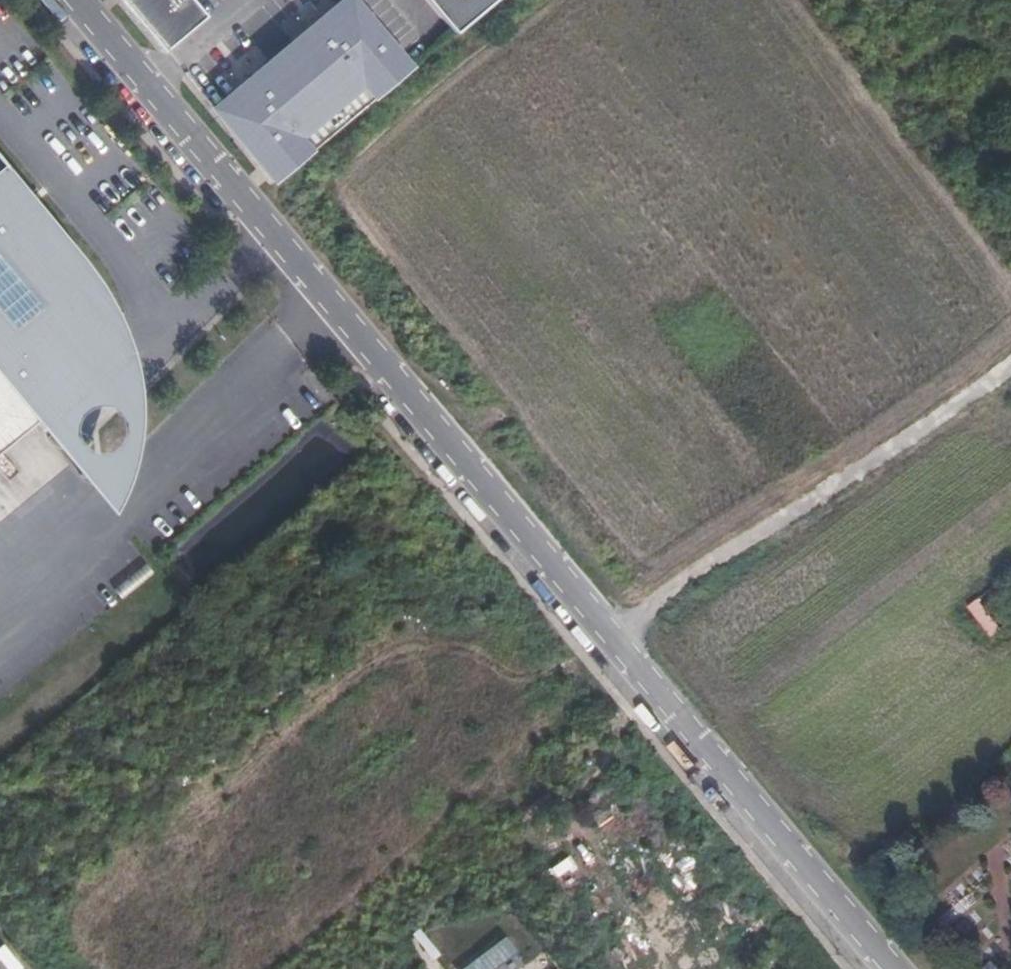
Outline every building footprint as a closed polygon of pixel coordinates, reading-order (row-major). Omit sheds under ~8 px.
[(123,0),(165,51),(203,15),(191,0),(123,0)] [(276,182),(364,109),(411,69),(353,0),(343,0),(214,108),(276,182)] [(454,32),(492,0),(427,0),(454,32)] [(33,418),(20,403),(117,322),(112,308),(98,283),(85,266),(7,170),(0,161),(0,445),(33,418)] [(33,418),(109,511),(118,490),(128,465),(134,436),(136,403),(133,367),(128,349),(117,322),(20,403),(33,418)] [(111,578),(119,594),(151,578),(143,562),(111,578)] [(992,637),(1004,628),(980,598),(968,607),(992,637)] [(457,968),(523,968),(510,941),(455,965),(457,968)]
